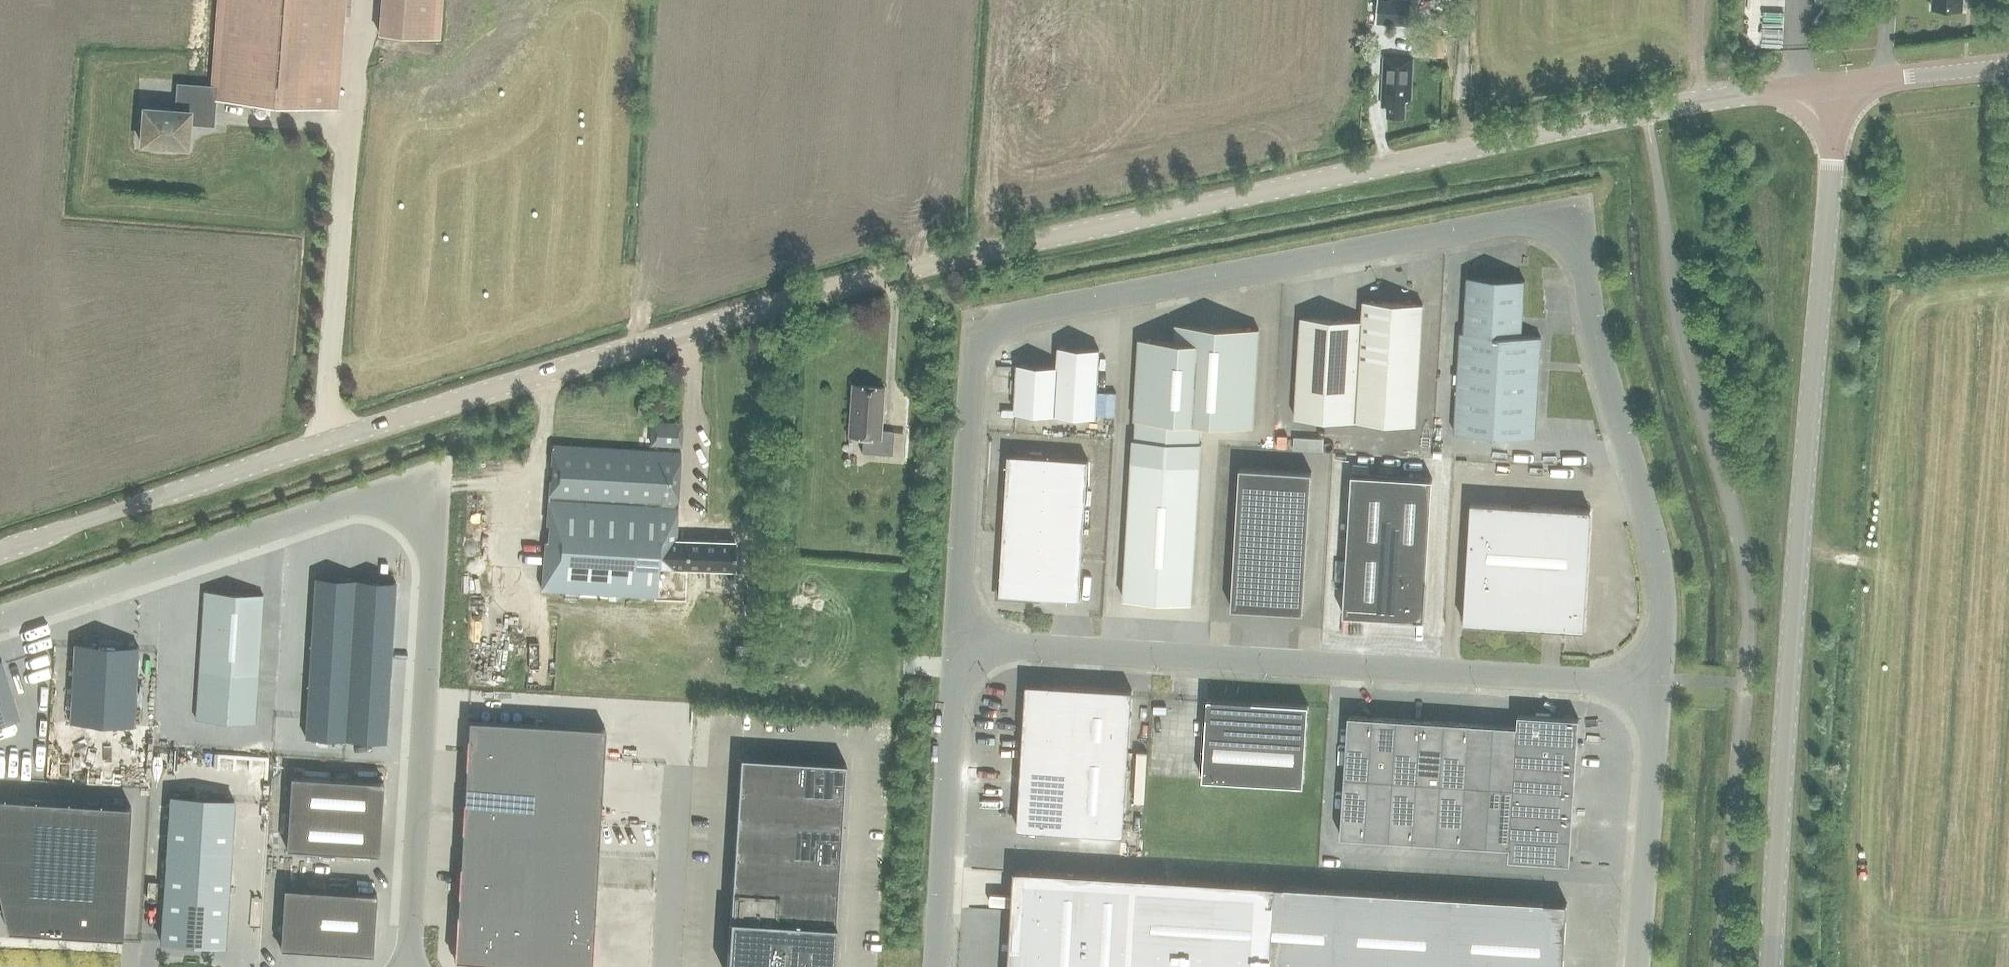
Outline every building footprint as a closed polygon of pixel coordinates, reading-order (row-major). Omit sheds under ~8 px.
[(174,110),(146,108),(143,144),(158,145),(158,148),(174,149),(174,146),(189,147),(191,123),(215,125),(217,97),(336,106),(344,0),(225,0),(218,85),(177,82),(174,110)] [(438,38),(441,0),(380,0),(378,34),(438,38)] [(1408,27),(1410,0),(1378,0),(1376,25),(1408,27)] [(1933,7),(1961,10),(1962,0),(1933,0),(1933,7)] [(1412,100),(1414,58),(1385,57),(1382,105),(1389,105),(1389,116),(1405,116),(1406,99),(1412,100)] [(1521,336),(1525,280),(1468,277),(1465,333),(1521,336)] [(1362,321),(1356,421),(1416,425),(1423,304),(1363,301),(1362,321)] [(1356,421),(1362,321),(1301,317),(1295,418),(1356,421)] [(1136,420),(1135,439),(1199,443),(1200,424),(1253,427),(1259,329),(1176,324),(1175,342),(1139,340),(1134,420),(1136,420)] [(1454,433),(1535,438),(1541,337),(1521,336),(1465,333),(1461,332),(1454,433)] [(1056,387),(1097,390),(1099,350),(1059,347),(1058,367),(1056,387)] [(1055,415),(1056,387),(1058,367),(1018,364),(1015,412),(1055,415)] [(892,455),(894,431),(880,430),(884,386),(852,384),(848,436),(862,437),(861,453),(892,455)] [(1095,418),(1097,390),(1056,387),(1055,415),(1095,418)] [(638,414),(649,414),(649,400),(639,399),(638,414)] [(682,447),(683,423),(652,421),(650,445),(682,447)] [(1326,447),(1326,438),(1299,437),(1299,447),(1326,447)] [(1201,443),(1199,443),(1135,439),(1133,439),(1124,600),(1192,604),(1201,443)] [(657,566),(733,571),(735,542),(730,542),(728,540),(721,540),(719,542),(676,539),(681,452),(552,444),(547,525),(552,525),(551,542),(547,541),(544,589),(655,596),(657,566)] [(1089,459),(1009,454),(1001,594),(1080,599),(1089,459)] [(1231,608),(1302,612),(1311,472),(1239,468),(1231,608)] [(1431,480),(1351,475),(1342,615),(1387,618),(1387,620),(1417,622),(1417,620),(1422,620),(1431,480)] [(1591,510),(1471,503),(1464,623),(1583,630),(1591,510)] [(315,578),(313,618),(353,620),(355,580),(315,578)] [(355,580),(353,620),(393,623),(395,583),(355,580)] [(204,591),(196,719),(254,723),(262,595),(204,591)] [(313,618),(312,638),(351,640),(353,620),(313,618)] [(351,640),(350,660),(390,663),(393,623),(353,620),(351,640)] [(312,638),(310,658),(350,660),(351,640),(312,638)] [(74,643),(70,723),(134,726),(138,646),(74,643)] [(310,658),(309,678),(349,680),(350,660),(310,658)] [(349,680),(348,700),(388,703),(390,663),(350,660),(349,680)] [(18,717),(0,663),(0,723),(18,717)] [(309,678),(308,698),(348,700),(349,680),(309,678)] [(1132,690),(1026,684),(1024,733),(1129,739),(1132,690)] [(308,698),(307,718),(346,720),(348,700),(308,698)] [(1306,704),(1207,698),(1202,779),(1301,785),(1306,704)] [(346,720),(345,740),(385,743),(388,703),(348,700),(346,720)] [(1517,727),(1517,739),(1577,743),(1579,719),(1518,715),(1517,727)] [(1349,716),(1345,776),(1369,778),(1373,717),(1349,716)] [(1373,717),(1369,778),(1393,779),(1397,719),(1373,717)] [(307,718),(305,738),(345,740),(346,720),(307,718)] [(1397,719),(1393,779),(1417,781),(1421,720),(1397,719)] [(605,728),(469,720),(467,752),(535,756),(603,760),(605,728)] [(1421,720),(1417,781),(1441,782),(1445,722),(1421,720)] [(1445,722),(1441,782),(1465,784),(1469,724),(1445,722)] [(1469,724),(1465,784),(1489,786),(1493,725),(1469,724)] [(1493,725),(1489,786),(1513,787),(1515,763),(1517,739),(1517,727),(1493,725)] [(1024,733),(1021,781),(1126,787),(1129,739),(1024,733)] [(1517,739),(1515,763),(1576,767),(1577,743),(1517,739)] [(535,756),(467,752),(465,784),(533,788),(535,756)] [(535,756),(533,788),(601,792),(603,760),(535,756)] [(727,966),(833,966),(846,764),(740,757),(730,918),(727,966)] [(1515,763),(1513,787),(1574,791),(1576,767),(1515,763)] [(291,776),(286,849),(379,854),(383,782),(291,776)] [(1345,776),(1341,837),(1365,838),(1369,778),(1345,776)] [(1369,778),(1365,838),(1389,840),(1393,779),(1369,778)] [(1393,779),(1389,840),(1413,841),(1417,781),(1393,779)] [(1126,787),(1021,781),(1018,829),(1124,835),(1126,787)] [(1417,781),(1413,841),(1437,843),(1441,782),(1417,781)] [(1441,782),(1437,843),(1461,845),(1465,784),(1441,782)] [(533,788),(465,784),(463,816),(531,820),(533,788)] [(1465,784),(1461,845),(1485,846),(1489,786),(1465,784)] [(1489,786),(1485,846),(1510,848),(1510,835),(1512,811),(1513,787),(1489,786)] [(1513,787),(1512,811),(1573,815),(1574,791),(1513,787)] [(533,788),(531,820),(555,822),(600,824),(601,792),(533,788)] [(170,797),(161,941),(225,945),(234,801),(170,797)] [(0,799),(0,907),(6,931),(121,938),(129,807),(0,799)] [(1512,811),(1510,835),(1571,839),(1573,815),(1512,811)] [(463,816),(461,848),(529,852),(554,854),(555,822),(531,820),(463,816)] [(555,822),(554,854),(598,856),(600,824),(555,822)] [(1510,848),(1509,859),(1570,864),(1571,839),(1510,835),(1510,848)] [(461,848),(459,880),(528,884),(529,852),(461,848)] [(529,852),(528,884),(595,888),(598,856),(554,854),(529,852)] [(1009,966),(1563,966),(1567,903),(1015,870),(1009,966)] [(459,880),(457,912),(526,916),(528,884),(459,880)] [(526,916),(523,964),(578,966),(591,966),(594,920),(595,888),(528,884),(526,916)] [(284,888),(280,948),(373,954),(376,893),(284,888)] [(457,912),(454,960),(523,964),(526,916),(457,912)]
